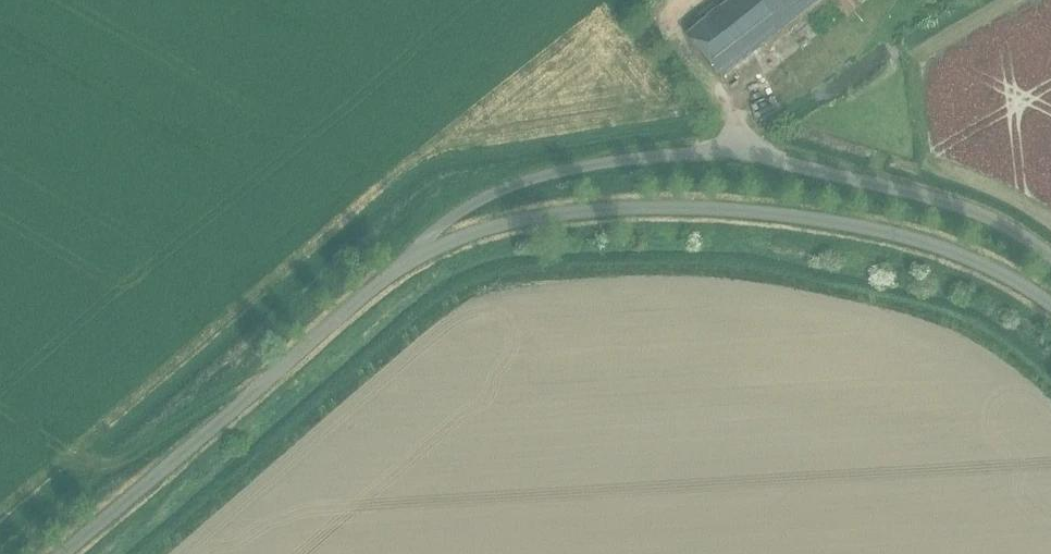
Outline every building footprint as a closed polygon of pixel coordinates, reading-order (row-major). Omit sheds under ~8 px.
[(721,76),(818,0),(728,0),(686,32),(721,76)] [(863,5),(859,0),(840,0),(851,14),(863,5)]
